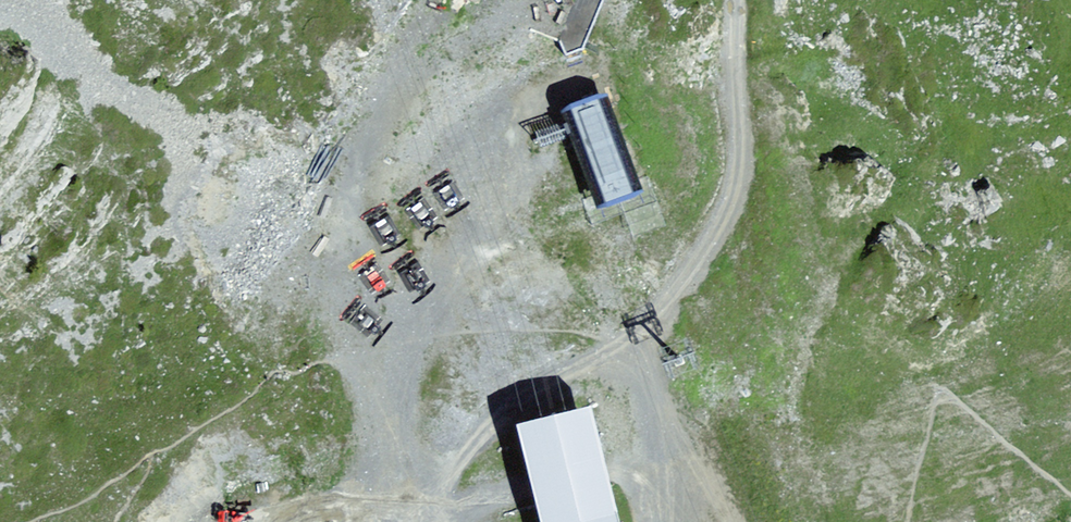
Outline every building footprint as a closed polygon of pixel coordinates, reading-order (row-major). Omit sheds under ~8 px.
[(504,0),(465,0),(499,10),(504,0)] [(563,31),(610,51),(632,0),(576,0),(563,31)] [(594,229),(638,221),(618,110),(575,118),(594,229)] [(591,401),(516,421),(539,521),(624,521),(591,401)]
